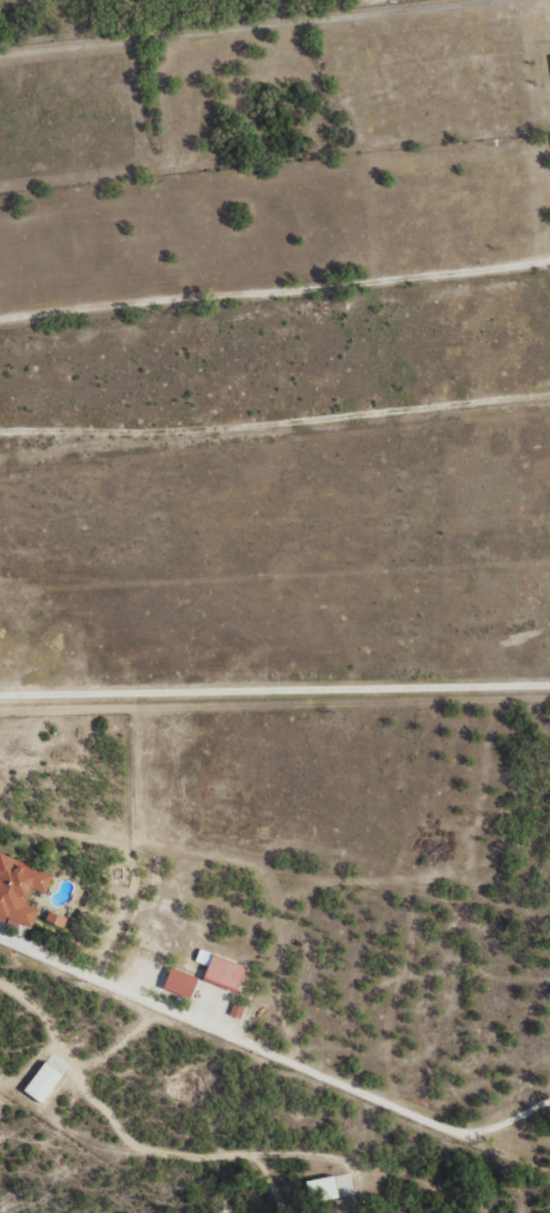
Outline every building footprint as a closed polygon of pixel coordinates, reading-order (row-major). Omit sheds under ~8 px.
[(19,927),(20,924),(32,927),(38,908),(26,904),(31,888),(46,893),(53,873),(0,855),(0,921),(19,927)] [(67,918),(50,911),(45,920),(63,928),(67,918)] [(203,980),(237,993),(247,967),(213,954),(203,980)] [(163,989),(191,999),(199,977),(171,968),(163,989)] [(229,1014),(241,1018),(245,1006),(234,1002),(229,1014)] [(70,1065),(51,1052),(24,1091),(43,1104),(70,1065)] [(306,1181),(310,1203),(339,1198),(339,1197),(354,1194),(350,1173),(306,1181)]
